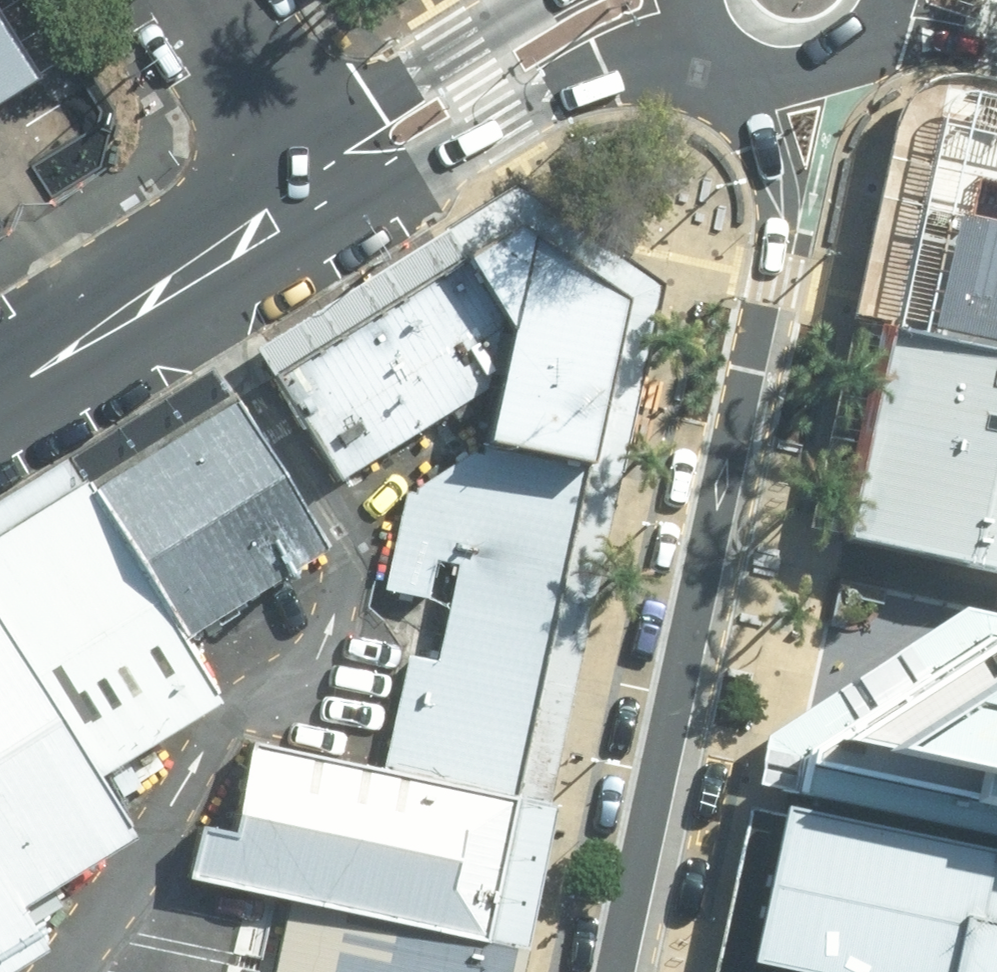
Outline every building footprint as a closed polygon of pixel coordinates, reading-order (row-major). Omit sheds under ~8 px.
[(0,32),(0,97),(29,79),(0,32)] [(879,199),(852,328),(996,358),(996,224),(879,199)] [(532,330),(553,230),(537,217),(481,251),(532,330)] [(651,294),(553,230),(532,330),(523,371),(507,445),(598,462),(614,466),(651,294)] [(532,330),(481,251),(278,368),(351,477),(523,371),(532,330)] [(852,328),(809,535),(996,574),(996,358),(852,328)] [(313,546),(223,401),(63,500),(153,645),(313,546)] [(446,658),(417,654),(392,768),(530,795),(598,462),(507,445),(494,442),(413,492),(391,586),(436,594),(443,556),(467,561),(446,658)] [(63,500),(0,539),(0,657),(76,777),(191,705),(153,645),(63,500)] [(747,732),(737,789),(996,843),(996,616),(948,606),(747,732)] [(0,657),(0,921),(120,847),(76,777),(0,657)] [(392,768),(265,742),(247,831),(213,825),(203,874),(300,894),(502,934),(530,795),(392,768)] [(759,813),(725,971),(996,971),(996,864),(759,813)] [(502,934),(300,894),(282,971),(494,971),(502,934)] [(26,966),(0,924),(0,971),(16,971),(26,966)]
